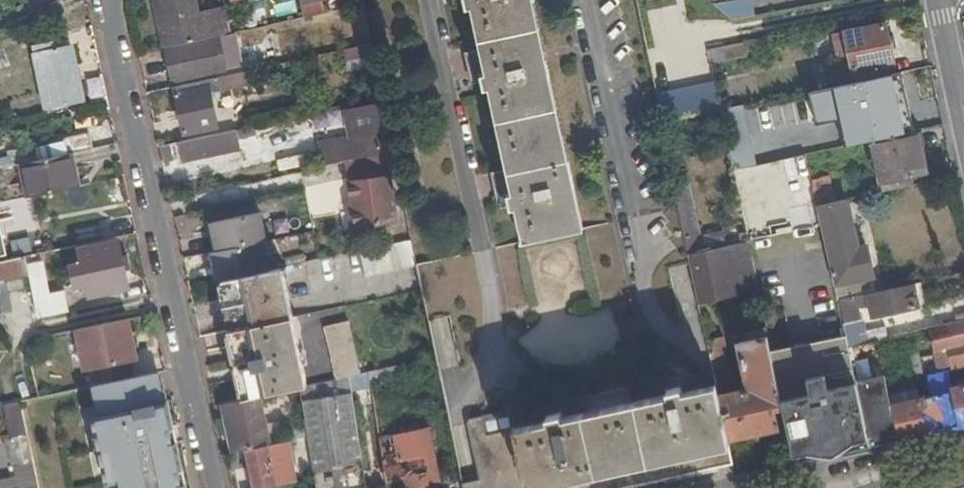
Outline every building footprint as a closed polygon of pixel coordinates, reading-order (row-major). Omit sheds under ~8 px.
[(224,10),(196,16),(193,0),(158,0),(154,1),(164,48),(203,40),(230,34),(224,10)] [(303,18),(325,14),(322,0),(299,0),(303,18)] [(523,243),(582,231),(534,0),(466,0),(468,10),(474,10),(487,75),(482,76),(485,90),(491,89),(513,194),(508,195),(511,211),(517,210),(523,243)] [(881,76),(885,75),(882,65),(892,63),(884,24),(848,31),(858,81),(871,78),(881,76)] [(711,66),(707,51),(703,29),(682,33),(643,42),(660,123),(720,111),(711,66)] [(237,69),(230,34),(203,40),(203,41),(211,74),(237,69)] [(171,82),(211,74),(203,41),(164,50),(171,82)] [(31,46),(44,109),(81,102),(69,46),(52,49),(50,42),(31,46)] [(747,58),(743,43),(707,51),(711,66),(747,58)] [(374,55),(371,44),(342,50),(344,62),(374,55)] [(912,72),(912,70),(885,75),(881,76),(884,91),(888,107),(909,102),(920,100),(930,98),(924,70),(912,72)] [(242,73),(172,87),(182,134),(216,127),(212,104),(216,103),(214,92),(244,85),(242,73)] [(874,93),(884,91),(881,76),(871,78),(874,93)] [(909,102),(911,110),(922,107),(920,100),(909,102)] [(317,145),(322,168),(344,163),(393,153),(383,104),(346,111),(351,139),(317,145)] [(721,116),(727,147),(749,142),(741,106),(720,111),(721,116)] [(860,143),(870,141),(891,136),(888,119),(857,126),(860,143)] [(254,126),(157,147),(161,163),(180,158),(181,161),(239,149),(237,138),(255,133),(254,126)] [(882,193),(925,183),(914,131),(891,136),(870,141),(882,193)] [(66,155),(91,150),(88,134),(9,151),(12,167),(22,164),(66,155)] [(393,153),(344,163),(358,229),(397,221),(389,176),(398,174),(393,153)] [(73,188),(66,155),(22,164),(29,198),(73,188)] [(686,169),(670,172),(684,239),(700,236),(686,169)] [(810,180),(817,207),(835,203),(829,176),(810,180)] [(817,207),(837,300),(839,300),(853,297),(850,283),(872,278),(866,246),(856,248),(845,200),(835,203),(817,207)] [(211,253),(218,282),(221,282),(267,272),(260,242),(265,241),(259,212),(210,223),(216,251),(211,253)] [(105,239),(130,233),(127,220),(101,225),(105,239)] [(205,224),(211,253),(216,251),(210,223),(205,224)] [(687,254),(698,305),(754,293),(740,226),(720,231),(723,247),(687,254)] [(723,247),(720,231),(700,236),(684,239),(687,254),(723,247)] [(31,239),(13,241),(15,256),(33,254),(31,239)] [(88,280),(92,295),(126,288),(115,241),(81,248),(85,267),(72,269),(76,283),(88,280)] [(417,268),(412,243),(361,253),(365,278),(417,268)] [(204,254),(208,269),(214,268),(211,253),(204,254)] [(22,257),(0,262),(0,280),(27,274),(22,257)] [(291,318),(281,270),(267,272),(221,282),(232,331),(291,318)] [(853,297),(876,292),(872,278),(850,283),(853,297)] [(853,297),(839,300),(844,322),(859,319),(856,307),(869,304),(872,317),(926,304),(921,282),(876,292),(853,297)] [(10,315),(34,309),(30,295),(7,301),(10,315)] [(37,319),(64,313),(61,296),(33,302),(37,319)] [(36,321),(34,309),(10,315),(12,326),(36,321)] [(291,318),(232,331),(246,400),(258,397),(299,389),(306,387),(291,318)] [(127,320),(74,331),(83,372),(135,361),(127,320)] [(963,367),(963,321),(930,329),(934,352),(946,350),(950,370),(963,367)] [(324,327),(336,381),(349,378),(360,376),(349,322),(324,327)] [(846,332),(850,347),(868,343),(865,328),(846,332)] [(781,408),(794,465),(898,442),(890,406),(888,395),(877,341),(868,343),(850,347),(847,347),(844,336),(770,352),(781,408)] [(773,410),(781,408),(770,352),(767,337),(738,343),(747,389),(717,395),(726,435),(727,439),(777,428),(773,410)] [(706,341),(715,387),(716,388),(732,385),(723,338),(706,341)] [(177,471),(181,470),(176,444),(156,448),(154,440),(140,442),(139,436),(172,428),(167,402),(163,403),(156,373),(97,385),(103,413),(91,415),(104,480),(117,477),(119,487),(181,487),(177,471)] [(370,389),(368,374),(360,376),(349,378),(351,392),(370,389)] [(926,435),(963,427),(963,385),(950,387),(948,378),(928,383),(931,397),(919,399),(926,435)] [(636,388),(639,403),(668,397),(666,391),(680,388),(679,379),(636,388)] [(639,403),(565,418),(546,422),(545,418),(526,420),(527,426),(510,430),(520,477),(522,477),(523,477),(707,439),(726,435),(717,395),(716,388),(715,387),(697,391),(682,393),(680,388),(666,391),(668,397),(639,403)] [(888,395),(890,406),(917,399),(919,399),(916,389),(888,395)] [(302,403),(305,425),(307,438),(314,480),(315,487),(366,487),(351,394),(302,403)] [(246,400),(223,404),(233,453),(245,451),(268,446),(258,397),(246,400)] [(890,406),(898,442),(926,435),(919,399),(917,399),(890,406)] [(10,438),(26,434),(18,402),(3,406),(10,438)] [(562,404),(482,420),(485,436),(510,430),(527,426),(526,420),(545,418),(546,422),(565,418),(562,404)] [(461,484),(461,487),(496,487),(485,436),(482,420),(469,423),(467,424),(479,481),(469,483),(461,484)] [(307,438),(305,425),(288,428),(290,441),(307,438)] [(176,444),(172,428),(139,436),(140,442),(154,440),(156,448),(176,444)] [(485,436),(496,487),(524,487),(522,477),(520,477),(510,430),(485,436)] [(405,487),(410,487),(440,482),(429,431),(394,438),(396,446),(381,449),(388,482),(404,478),(405,487)] [(731,463),(727,439),(726,435),(707,439),(523,477),(525,487),(612,487),(714,467),(731,463)] [(268,446),(245,451),(253,487),(274,487),(294,484),(286,443),(268,446)] [(18,487),(37,487),(33,468),(21,470),(16,478),(18,487)]
